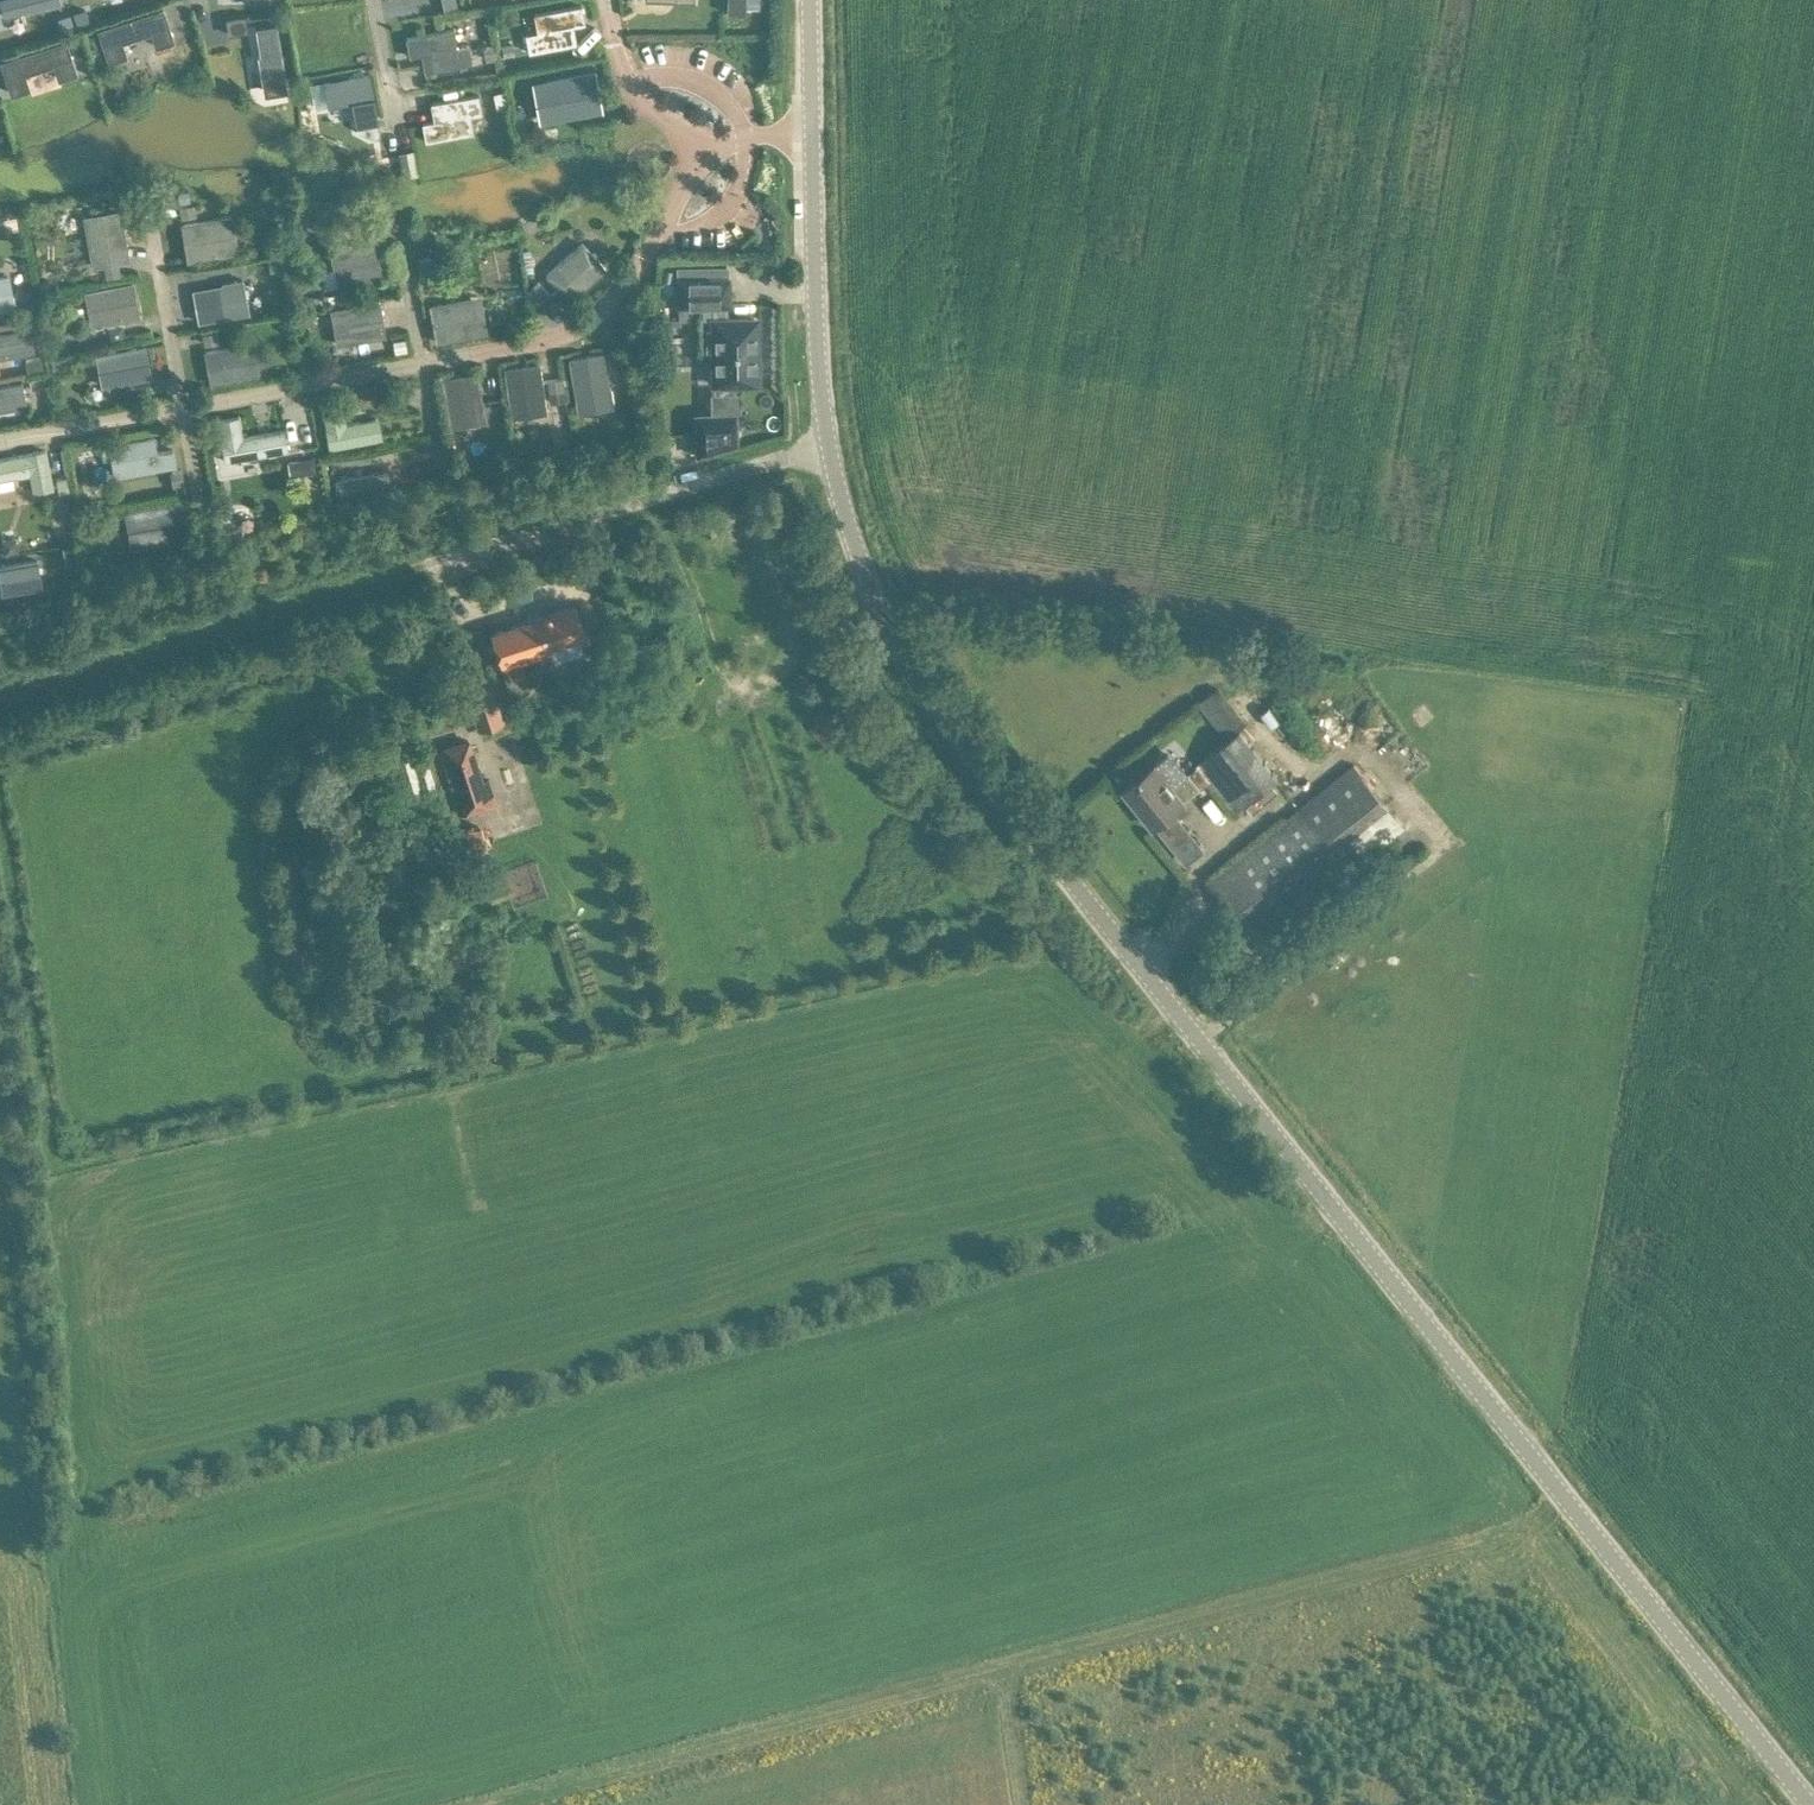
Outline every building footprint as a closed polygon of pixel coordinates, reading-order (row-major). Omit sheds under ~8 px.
[(5,15),(23,11),(23,10),(41,5),(41,6),(60,1),(60,0),(1,0),(5,15)] [(445,11),(457,8),(456,0),(443,0),(445,11)] [(727,10),(745,11),(746,0),(728,0),(727,10)] [(538,32),(526,34),(530,52),(541,49),(576,43),(573,25),(585,23),(581,5),(547,12),(535,14),(538,32)] [(101,28),(112,61),(127,56),(123,43),(151,33),(155,47),(172,41),(161,8),(101,28)] [(86,9),(74,12),(78,26),(90,23),(86,9)] [(70,14),(58,18),(62,31),(74,28),(70,14)] [(242,18),(223,21),(225,36),(244,32),(242,18)] [(272,26),(251,30),(256,58),(262,95),(283,92),(272,26)] [(407,38),(410,56),(422,53),(425,71),(472,62),(469,45),(457,47),(454,29),(407,38)] [(95,33),(84,37),(88,52),(100,48),(95,33)] [(84,37),(71,41),(75,56),(88,52),(84,37)] [(53,65),(58,80),(74,74),(63,41),(3,61),(14,94),(30,89),(26,74),(53,65)] [(511,43),(502,45),(504,56),(513,54),(511,43)] [(494,44),(483,46),(486,60),(496,58),(494,44)] [(539,102),(542,119),(589,110),(585,93),(597,90),(594,73),(547,82),(550,100),(539,102)] [(369,74),(324,82),(328,104),(352,99),(357,125),(358,131),(371,138),(381,136),(378,121),(369,74)] [(504,90),(494,92),(497,106),(506,104),(504,90)] [(423,123),(426,141),(473,132),(470,114),(481,112),(478,95),(431,103),(435,121),(423,123)] [(524,108),(515,110),(520,138),(529,136),(524,108)] [(412,151),(398,153),(402,177),(417,175),(412,151)] [(188,190),(178,192),(180,203),(190,201),(188,190)] [(194,204),(180,206),(182,215),(196,213),(194,204)] [(86,226),(87,228),(94,266),(128,259),(120,212),(96,217),(94,215),(86,217),(85,219),(86,226)] [(221,218),(183,225),(189,260),(236,252),(232,226),(233,224),(232,217),(230,215),(222,216),(221,218)] [(333,262),(335,268),(338,285),(384,276),(378,242),(357,246),(349,238),(336,240),(332,250),(332,257),(333,262)] [(547,275),(570,301),(606,269),(582,243),(547,275)] [(281,254),(267,256),(269,270),(283,268),(281,254)] [(433,261),(418,264),(420,279),(435,276),(433,261)] [(118,263),(104,266),(106,275),(120,272),(118,263)] [(713,351),(713,360),(713,384),(759,383),(758,358),(758,357),(757,357),(757,356),(756,356),(756,355),(755,355),(754,355),(754,318),(726,318),(726,304),(729,304),(729,277),(728,277),(727,277),(727,268),(727,266),(678,267),(678,278),(679,305),(714,304),(714,318),(712,318),(712,329),(707,329),(707,351),(713,351)] [(0,275),(0,308),(13,306),(10,289),(5,290),(2,274),(0,275)] [(49,280),(37,282),(39,292),(51,290),(49,280)] [(194,290),(200,321),(241,313),(238,296),(241,296),(238,280),(222,282),(223,285),(194,290)] [(539,282),(528,291),(535,298),(540,304),(550,294),(539,282)] [(91,324),(95,326),(103,324),(105,322),(139,315),(133,284),(87,293),(91,313),(90,315),(91,324)] [(468,299),(431,306),(437,341),(485,332),(480,307),(481,305),(480,297),(478,296),(470,297),(468,299)] [(385,335),(379,301),(332,309),(338,343),(385,335)] [(311,311),(301,313),(303,324),(313,322),(311,311)] [(122,324),(108,327),(111,341),(125,338),(122,324)] [(34,350),(29,327),(0,333),(0,356),(34,350)] [(216,330),(202,333),(204,342),(218,340),(216,330)] [(404,338),(393,340),(395,351),(406,349),(404,338)] [(206,352),(212,383),(258,375),(254,356),(257,356),(254,340),(238,343),(239,345),(206,352)] [(98,355),(104,385),(151,376),(145,346),(98,355)] [(621,350),(611,352),(614,366),(623,365),(621,350)] [(614,402),(611,387),(608,388),(602,353),(571,359),(578,405),(597,402),(598,405),(614,402)] [(61,356),(51,358),(54,372),(63,370),(61,356)] [(40,357),(26,359),(28,369),(42,366),(40,357)] [(507,368),(513,415),(533,412),(535,413),(543,412),(546,409),(545,400),(543,398),(538,364),(507,368)] [(485,418),(484,412),(484,409),(482,408),(476,373),(445,378),(452,424),(472,421),(474,423),(482,421),(485,418)] [(44,376),(29,378),(31,388),(46,386),(44,376)] [(562,378),(548,380),(549,389),(564,387),(562,378)] [(408,380),(394,383),(396,392),(410,390),(408,380)] [(26,405),(22,382),(0,386),(0,410),(26,405)] [(145,384),(130,387),(132,397),(147,394),(145,384)] [(322,405),(330,448),(381,439),(380,431),(379,425),(377,418),(346,424),(342,401),(322,405)] [(704,414),(697,422),(697,454),(736,442),(735,413),(704,414)] [(243,437),(239,417),(219,420),(227,461),(287,450),(284,430),(243,437)] [(569,430),(555,432),(557,446),(571,444),(569,430)] [(109,444),(112,460),(117,459),(120,475),(176,465),(173,449),(157,452),(154,436),(109,444)] [(508,447),(494,449),(495,458),(509,456),(508,447)] [(46,450),(0,459),(0,480),(30,474),(33,491),(53,487),(46,450)] [(298,461),(288,462),(291,476),(300,475),(298,461)] [(182,469),(172,471),(175,485),(184,483),(182,469)] [(391,490),(388,471),(336,481),(340,499),(391,490)] [(67,477),(57,479),(60,493),(69,491),(67,477)] [(132,529),(135,545),(188,535),(185,518),(174,520),(171,504),(126,512),(129,530),(132,529)] [(212,514),(198,517),(200,526),(214,524),(212,514)] [(241,526),(225,531),(229,543),(244,538),(241,526)] [(15,538),(2,541),(5,556),(18,554),(15,538)] [(0,566),(0,580),(2,592),(42,586),(38,560),(0,566)] [(82,580),(70,582),(72,594),(85,592),(82,580)] [(491,632),(498,655),(501,665),(548,650),(548,647),(585,636),(575,605),(491,632)] [(465,681),(479,727),(504,719),(490,674),(465,681)] [(1197,701),(1228,740),(1241,730),(1244,727),(1213,688),(1197,701)] [(1241,730),(1228,740),(1198,764),(1235,811),(1278,777),(1241,730)] [(439,751),(460,814),(496,801),(489,780),(482,782),(468,741),(439,751)] [(1201,787),(1189,772),(1173,785),(1156,764),(1124,789),(1154,826),(1185,801),(1185,800),(1201,787)] [(1355,764),(1228,866),(1209,880),(1258,942),(1404,826),(1355,764)] [(503,880),(486,885),(492,902),(508,896),(503,880)]
